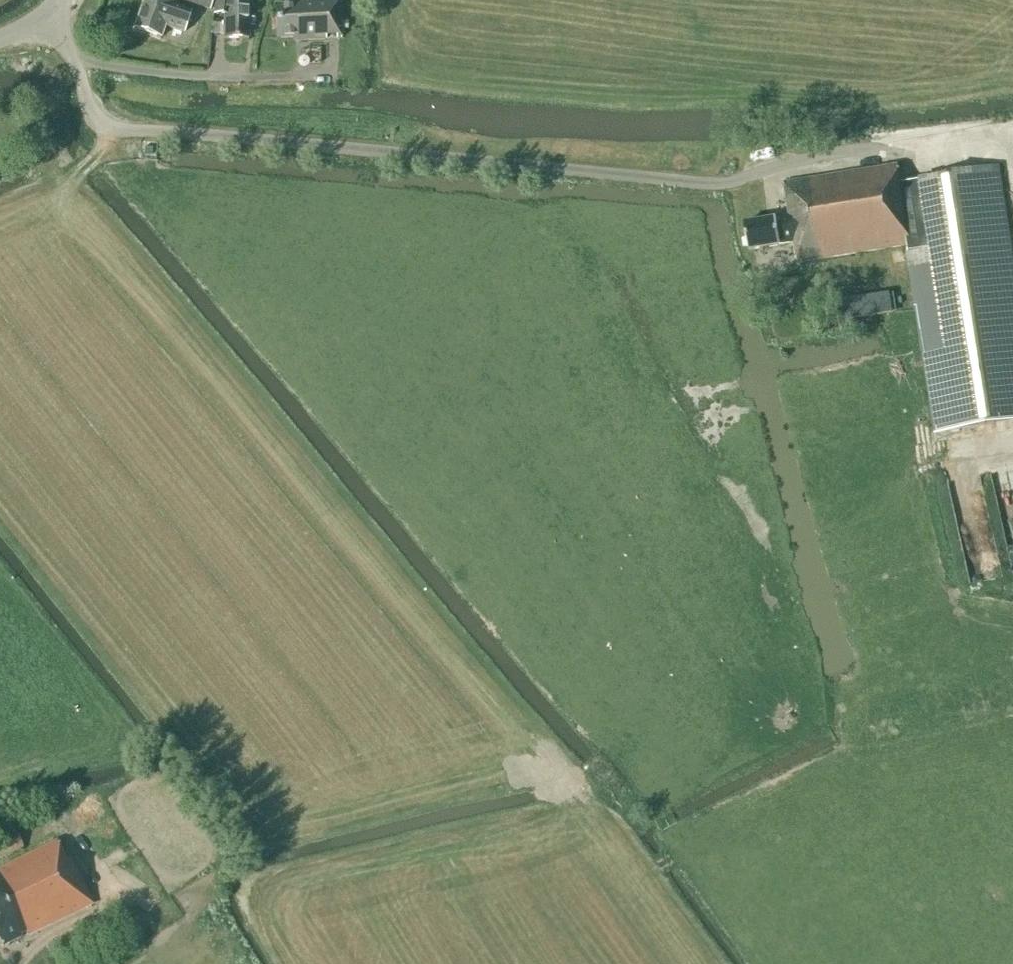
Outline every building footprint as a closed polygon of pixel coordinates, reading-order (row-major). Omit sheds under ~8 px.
[(192,11),(172,4),(173,0),(144,0),(134,30),(160,39),(165,26),(184,33),(192,11)] [(249,10),(249,0),(216,0),(215,8),(225,10),(224,39),(248,40),(249,10)] [(306,0),(284,0),(285,10),(275,11),(277,38),(294,37),(294,42),(326,40),(326,35),(337,35),(338,39),(342,39),(339,0),(335,0),(306,2),(306,0)] [(911,245),(901,182),(898,165),(784,183),(790,217),(744,224),(749,251),(794,243),(797,263),(907,246),(911,245)] [(907,246),(937,433),(1012,421),(1012,269),(997,167),(901,182),(911,245),(907,246)] [(844,320),(892,313),(889,294),(842,300),(844,320)] [(22,848),(15,833),(0,840),(0,858),(22,848)] [(56,841),(0,868),(0,944),(1,946),(21,937),(19,935),(24,932),(26,936),(91,905),(69,857),(65,859),(56,841)]
